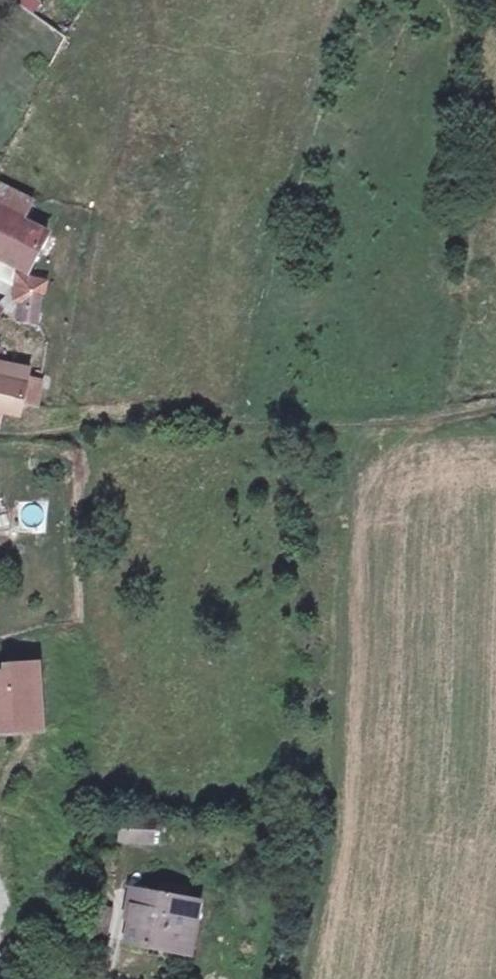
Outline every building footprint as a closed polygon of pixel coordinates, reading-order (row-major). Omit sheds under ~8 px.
[(34,13),(41,0),(9,0),(34,13)] [(14,228),(26,208),(0,193),(0,220),(14,228)] [(0,220),(0,267),(21,277),(40,244),(14,228),(0,220)] [(22,293),(42,298),(45,284),(19,278),(16,292),(22,293)] [(42,298),(22,293),(20,303),(18,318),(37,323),(42,298)] [(42,383),(28,379),(29,371),(16,367),(14,381),(0,378),(0,408),(19,412),(23,399),(36,402),(42,383)] [(40,716),(39,665),(14,665),(14,673),(0,674),(0,730),(13,729),(13,717),(40,716)] [(40,729),(40,716),(13,717),(13,729),(40,729)] [(127,820),(126,844),(155,846),(157,822),(127,820)] [(134,944),(187,952),(192,917),(186,916),(188,900),(141,893),(134,944)] [(192,917),(187,952),(198,954),(206,903),(188,900),(186,916),(192,917)]
